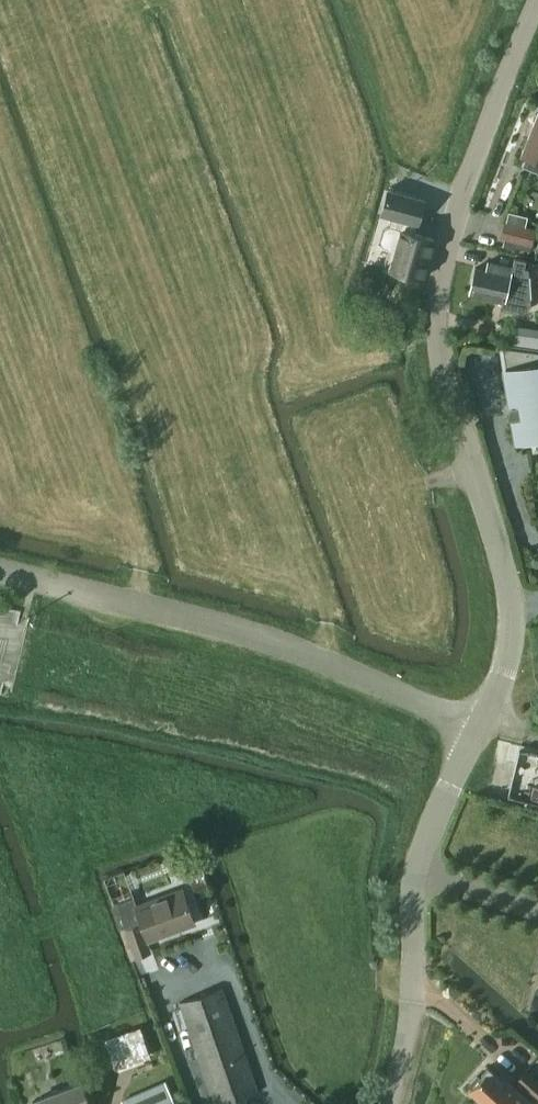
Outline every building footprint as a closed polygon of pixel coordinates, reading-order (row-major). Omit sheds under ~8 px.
[(522,154),(526,156),(522,166),(528,169),(529,167),(537,170),(537,114),(522,154)] [(418,226),(426,199),(387,188),(380,215),(391,218),(389,225),(383,228),(379,241),(383,246),(395,250),(391,264),(390,264),(389,269),(421,279),(434,238),(415,232),(417,226),(418,226)] [(532,246),(536,228),(504,221),(500,238),(532,246)] [(504,239),(503,246),(516,249),(517,242),(504,239)] [(523,269),(525,262),(513,259),(511,266),(488,261),(486,269),(475,267),(469,292),(502,300),(500,309),(518,313),(520,313),(521,313),(523,313),(524,312),(525,312),(527,311),(528,310),(529,308),(529,307),(530,305),(528,272),(528,270),(523,269)] [(495,336),(525,339),(524,345),(537,347),(537,328),(520,326),(497,323),(495,336)] [(506,370),(505,370),(511,405),(507,417),(513,419),(517,441),(532,439),(534,450),(537,449),(537,353),(503,348),(506,370)] [(20,610),(0,605),(0,693),(20,610)] [(137,903),(134,896),(116,902),(116,903),(125,928),(141,922),(148,940),(195,923),(183,887),(137,903)] [(182,1007),(215,1103),(221,1103),(257,1092),(222,988),(180,1002),(182,1007)] [(469,1084),(472,1086),(470,1088),(488,1103),(534,1103),(516,1088),(501,1075),(499,1077),(488,1068),(480,1076),(477,1074),(469,1084)] [(518,1083),(537,1100),(537,1081),(527,1072),(518,1083)] [(82,1082),(31,1101),(32,1103),(90,1103),(82,1082)]
